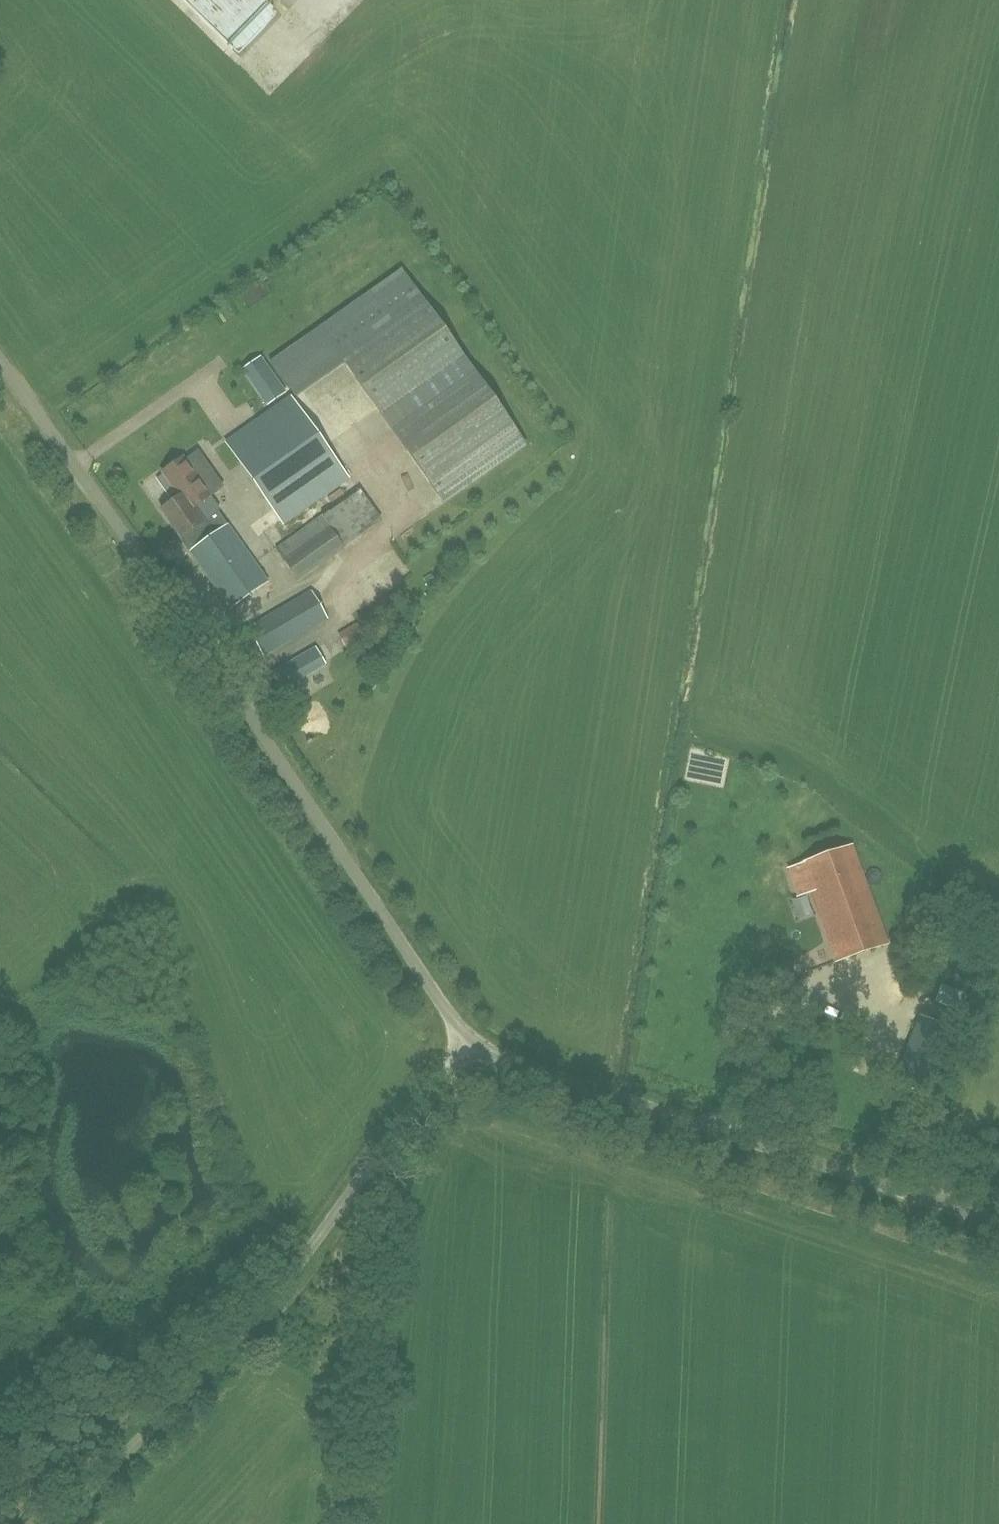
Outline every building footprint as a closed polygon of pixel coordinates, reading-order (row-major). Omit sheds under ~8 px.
[(295,398),(345,363),(444,503),(526,444),(402,270),(270,364),(295,398)] [(284,393),(260,358),(242,370),(267,405),(284,393)] [(284,525),(301,512),(309,524),(275,549),(283,562),(299,583),(346,551),(344,549),(370,531),(370,530),(383,521),(351,477),(348,479),(291,397),(227,443),(284,525)] [(224,488),(196,448),(162,472),(180,497),(161,511),(181,539),(182,539),(191,552),(232,610),(267,584),(216,512),(204,520),(196,509),(224,488)] [(266,658),(327,619),(310,593),(250,632),(266,658)] [(357,626),(339,638),(346,649),(364,637),(357,626)] [(273,672),(275,676),(284,690),(326,665),(315,647),(273,672)] [(887,944),(852,846),(803,864),(838,962),(887,944)] [(943,981),(936,997),(962,1007),(968,990),(943,981)] [(893,1083),(928,1096),(954,1026),(920,1013),(893,1083)]
